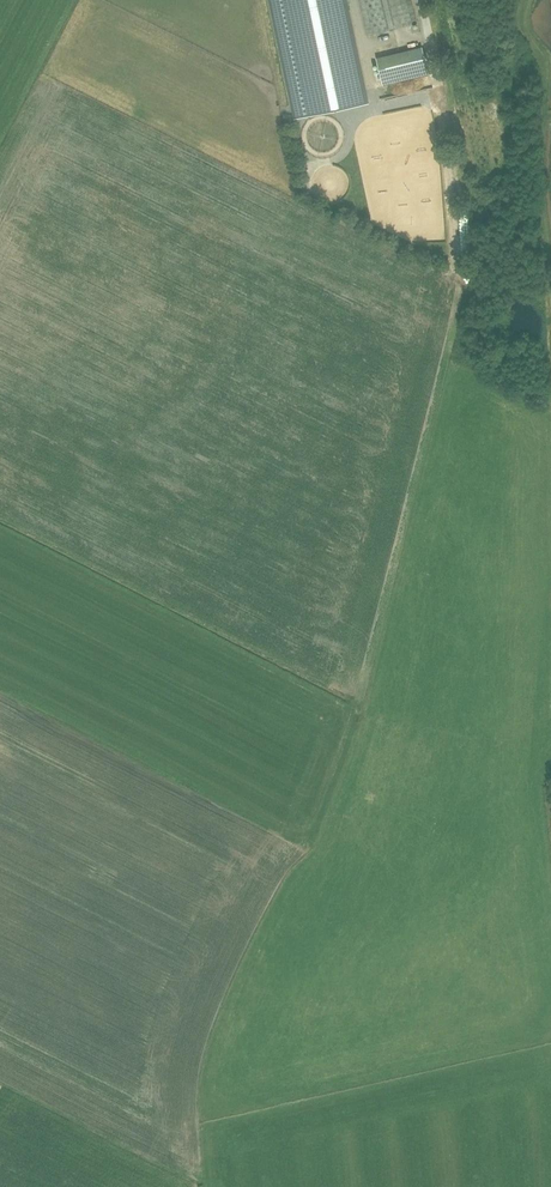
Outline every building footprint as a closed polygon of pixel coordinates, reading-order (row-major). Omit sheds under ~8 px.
[(338,0),(270,0),(292,104),(309,101),(311,115),(359,105),(338,0)] [(410,0),(359,0),(367,34),(415,23),(410,0)] [(427,74),(422,53),(377,64),(382,85),(427,74)] [(314,178),(313,192),(333,192),(333,178),(314,178)] [(427,246),(426,253),(440,256),(442,249),(427,246)]
